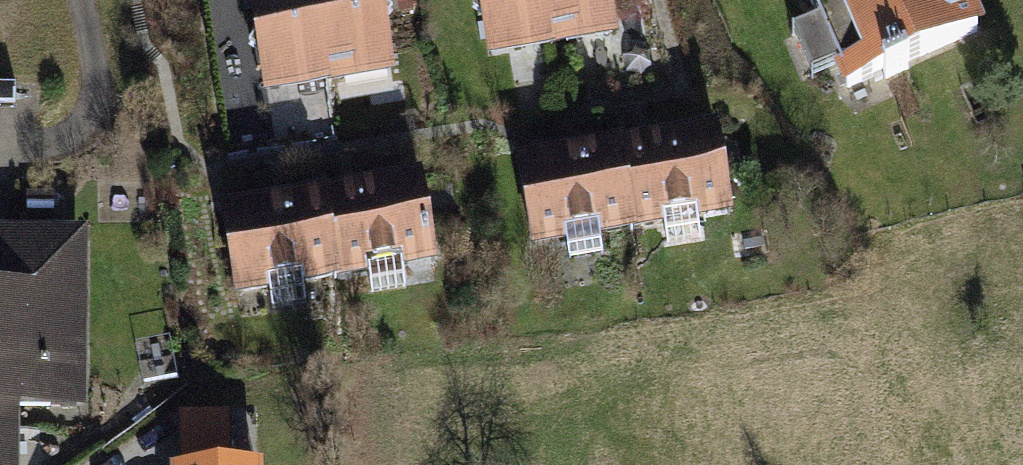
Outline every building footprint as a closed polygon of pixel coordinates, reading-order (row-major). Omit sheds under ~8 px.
[(326,66),(315,0),(252,0),(264,75),(285,72),(286,84),(328,77),(326,66)] [(326,66),(346,63),(348,74),(390,67),(379,0),(315,0),(326,66)] [(549,29),(544,0),(481,0),(488,39),(508,36),(510,47),(552,40),(549,29)] [(549,29),(569,26),(571,36),(613,29),(608,0),(544,0),(549,29)] [(848,87),(883,72),(885,79),(908,69),(905,63),(977,32),(963,0),(810,0),(848,87)] [(716,132),(618,148),(630,221),(663,216),(667,243),(700,238),(696,211),(728,205),(716,132)] [(598,227),(630,221),(618,148),(562,157),(560,144),(517,151),(532,238),(564,232),(569,258),(602,253),(598,227)] [(376,187),(322,196),(334,270),(367,265),(371,291),(404,286),(400,259),(433,254),(420,180),(410,182),(408,169),(374,175),(376,187)] [(234,211),(224,213),(236,286),(268,281),(272,307),(305,302),(301,276),(334,270),(322,196),(267,205),(265,192),(231,198),(234,211)] [(0,225),(0,464),(13,464),(14,407),(90,408),(91,225),(0,225)] [(266,457),(230,457),(230,408),(181,409),(182,461),(172,461),(172,464),(266,464),(266,457)]
